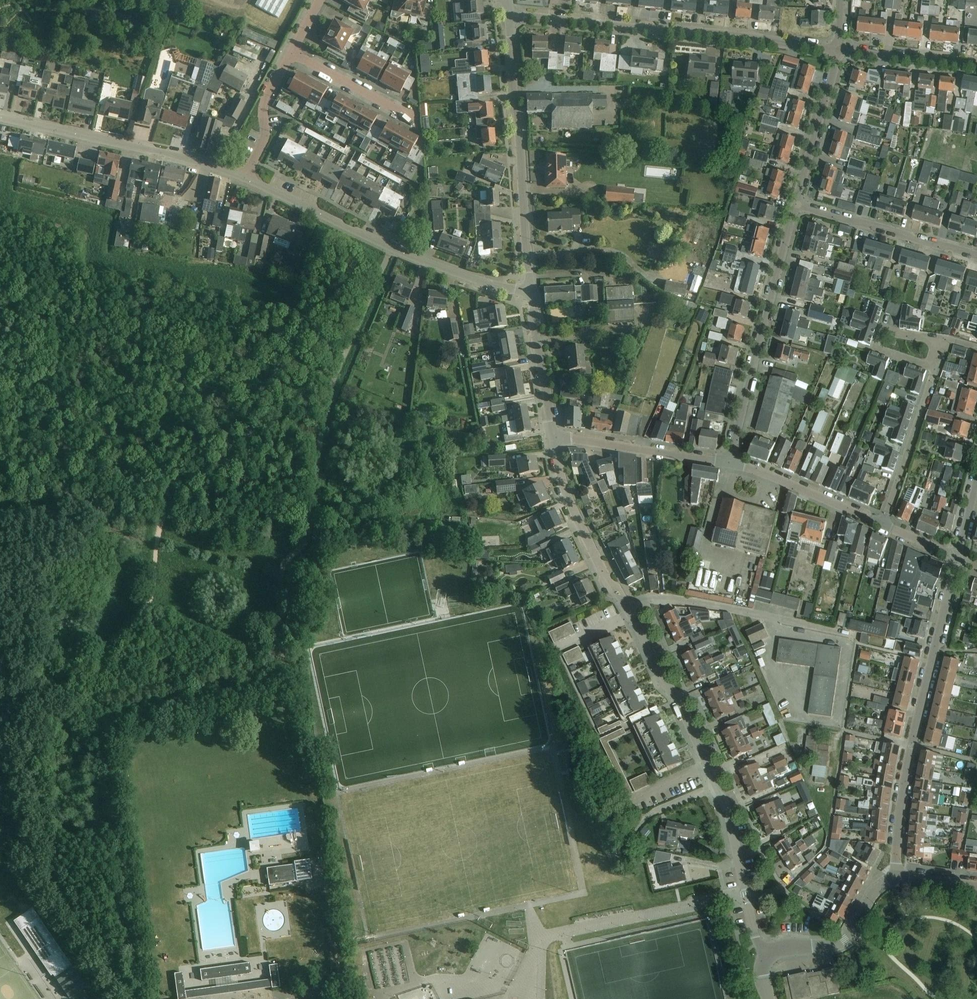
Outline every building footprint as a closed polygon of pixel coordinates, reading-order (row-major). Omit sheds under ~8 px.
[(255,6),(277,19),(288,0),(258,0),(255,6)] [(369,2),(365,0),(344,0),(343,2),(354,8),(350,14),(366,22),(369,16),(366,7),(369,2)] [(414,0),(401,0),(401,2),(394,1),(390,18),(396,19),(404,15),(410,16),(414,0)] [(410,16),(416,17),(421,25),(427,27),(431,10),(425,8),(426,0),(414,0),(410,16)] [(464,16),(461,16),(462,23),(465,23),(475,22),(480,21),(480,15),(483,15),(483,14),(482,0),(463,2),(464,16)] [(651,0),(639,0),(638,8),(650,9),(651,0)] [(650,9),(662,10),(664,0),(651,0),(650,9)] [(684,0),(672,0),(670,11),(683,12),(684,0)] [(696,0),(684,0),(683,12),(695,14),(696,0)] [(716,3),(711,2),(711,0),(704,0),(703,15),(715,16),(716,3)] [(736,8),(735,18),(750,20),(751,8),(745,7),(746,0),(737,0),(736,8)] [(758,21),(772,22),(772,20),(779,21),(780,8),(777,8),(778,0),(778,1),(773,0),(767,0),(766,8),(759,8),(759,11),(758,21)] [(894,0),(885,0),(885,9),(893,10),(894,2),(894,0)] [(893,10),(901,10),(902,0),(894,0),(894,2),(893,10)] [(931,0),(922,0),(920,15),(929,16),(931,0)] [(929,16),(939,17),(940,7),(934,6),(935,0),(931,0),(929,16)] [(966,0),(951,0),(950,7),(957,7),(957,11),(965,11),(966,6),(966,0)] [(716,3),(715,16),(727,17),(729,4),(716,3)] [(871,34),(873,20),(865,19),(866,11),(860,11),(859,18),(858,18),(857,32),(871,34)] [(826,13),(816,13),(813,13),(813,21),(801,20),(800,27),(812,27),(812,28),(825,28),(826,13)] [(873,20),(871,34),(885,35),(887,22),(886,22),(887,14),(881,13),(880,21),(873,20)] [(908,38),(910,24),(901,23),(902,15),(896,15),(895,23),(893,36),(908,38)] [(910,24),(908,38),(922,40),(923,26),(924,18),(918,17),(917,25),(910,24)] [(945,42),(946,29),(937,28),(938,20),(932,19),(931,27),(929,41),(945,42)] [(329,32),(347,42),(350,37),(359,34),(362,29),(347,20),(343,26),(333,21),(329,27),(331,28),(329,32)] [(457,41),(455,43),(456,50),(461,49),(472,48),(472,43),(473,43),(476,42),(486,42),(484,27),(481,27),(480,21),(475,22),(465,23),(465,29),(466,41),(457,41)] [(946,29),(945,42),(958,44),(959,30),(960,22),(954,22),(953,29),(946,29)] [(967,45),(976,46),(976,32),(969,31),(969,28),(965,27),(964,36),(963,44),(967,45)] [(344,48),(347,42),(329,32),(326,37),(324,36),(321,42),(332,48),(328,54),(344,62),(347,56),(344,48)] [(390,39),(387,44),(396,49),(397,47),(399,44),(390,39)] [(532,51),(532,52),(547,53),(547,39),(532,39),(532,51)] [(557,55),(556,71),(563,71),(564,58),(570,59),(571,55),(579,56),(581,41),(566,39),(564,56),(557,55)] [(595,42),(594,52),(593,60),(601,61),(600,72),(603,72),(602,78),(614,79),(615,73),(616,66),(617,56),(608,55),(609,44),(595,42)] [(367,75),(376,59),(374,58),(366,54),(368,50),(362,47),(356,59),(361,62),(357,69),(357,70),(364,74),(367,75)] [(633,50),(632,60),(631,68),(656,70),(657,55),(643,53),(644,51),(633,50)] [(377,80),(386,65),(385,64),(389,57),(380,52),(376,59),(367,75),(370,77),(377,81),(378,80),(377,80)] [(487,53),(477,53),(468,54),(468,61),(456,62),(457,69),(452,70),(453,76),(470,75),(470,69),(488,67),(487,53)] [(556,71),(557,55),(557,54),(549,53),(548,70),(556,71)] [(211,82),(207,88),(218,94),(223,83),(240,92),(248,77),(234,70),(238,62),(227,56),(219,68),(214,77),(211,82)] [(714,75),(715,59),(689,56),(687,72),(714,75)] [(795,76),(811,81),(815,69),(804,66),(798,64),(799,61),(785,56),(782,65),(797,69),(795,76)] [(348,60),(344,68),(349,71),(350,71),(354,63),(348,60)] [(200,61),(193,81),(196,82),(195,86),(198,87),(197,89),(204,91),(205,89),(206,89),(207,88),(211,82),(214,77),(219,68),(214,66),(200,61)] [(380,82),(387,87),(388,86),(390,88),(399,72),(402,67),(392,62),(390,67),(389,66),(388,67),(389,67),(381,82),(380,82)] [(732,73),(732,79),(733,79),(732,84),(733,86),(739,86),(740,85),(741,80),(757,82),(758,74),(759,64),(748,63),(748,64),(734,63),(732,73)] [(19,76),(21,67),(12,65),(10,74),(19,76)] [(24,78),(21,88),(19,97),(35,100),(38,86),(40,87),(42,81),(31,78),(29,77),(31,69),(21,67),(19,76),(18,76),(24,78)] [(399,72),(390,88),(393,89),(393,90),(401,94),(401,93),(403,89),(408,92),(415,80),(409,77),(412,73),(402,67),(399,72)] [(879,86),(880,81),(881,71),(869,70),(867,75),(854,71),(850,85),(863,89),(865,82),(879,86)] [(52,73),(44,71),(41,84),(49,86),(52,73)] [(897,85),(899,74),(885,72),(883,89),(897,91),(897,85)] [(289,76),(282,89),(287,92),(289,90),(298,96),(307,79),(300,75),(300,76),(297,74),(296,76),(294,75),(292,78),(289,76)] [(899,74),(897,85),(904,85),(903,91),(902,97),(909,98),(909,92),(911,75),(899,74)] [(11,77),(1,75),(0,75),(0,93),(7,94),(11,77)] [(66,76),(65,80),(64,84),(71,86),(73,77),(66,76)] [(808,94),(811,81),(795,76),(791,90),(808,94)] [(919,76),(918,86),(918,91),(914,91),(913,102),(912,109),(916,109),(916,101),(922,102),(927,103),(927,108),(935,109),(936,97),(930,96),(931,90),(933,90),(934,78),(919,76)] [(964,77),(961,90),(967,91),(966,98),(968,98),(968,99),(957,97),(955,106),(966,108),(965,112),(972,114),(976,86),(976,80),(964,77)] [(491,93),(489,78),(475,80),(476,87),(456,89),(457,96),(454,96),(454,102),(457,102),(472,100),(471,95),(491,93)] [(940,78),(939,88),(939,91),(938,97),(937,104),(945,105),(947,92),(954,92),(955,80),(940,78)] [(308,101),(317,85),(314,83),(307,79),(298,96),(308,101)] [(86,82),(85,82),(75,80),(71,98),(68,110),(83,114),(83,111),(94,113),(96,104),(82,101),(85,87),(86,82)] [(102,90),(103,84),(85,80),(85,82),(86,82),(85,87),(102,90)] [(778,80),(775,89),(787,93),(789,87),(782,86),(783,82),(778,80)] [(711,82),(710,94),(718,94),(719,83),(711,82)] [(103,84),(102,90),(100,101),(98,107),(99,107),(99,104),(107,106),(105,114),(121,118),(121,119),(128,121),(131,104),(122,101),(111,99),(112,94),(110,94),(112,85),(103,84)] [(320,115),(321,113),(328,101),(322,98),(327,91),(327,90),(320,86),(317,85),(308,101),(318,106),(315,110),(317,111),(316,113),(320,115)] [(57,107),(63,109),(66,95),(68,96),(70,88),(59,86),(58,93),(46,90),(43,102),(57,105),(57,107)] [(761,88),(758,98),(764,99),(767,89),(761,88)] [(159,120),(162,106),(165,96),(163,92),(149,89),(144,91),(137,123),(150,126),(152,118),(159,120)] [(200,104),(204,91),(197,89),(193,101),(200,104)] [(775,89),(772,100),(778,101),(779,97),(785,99),(787,93),(775,89)] [(134,91),(131,102),(138,103),(142,92),(135,91),(134,91)] [(205,92),(198,112),(206,115),(213,94),(205,92)] [(165,111),(162,121),(186,128),(193,104),(191,103),(193,98),(183,95),(177,115),(165,111)] [(592,95),(551,95),(526,96),(527,114),(550,113),(552,129),(592,128),(592,108),(606,108),(606,97),(592,97),(592,95)] [(328,101),(321,113),(327,116),(325,119),(335,125),(339,118),(342,112),(348,102),(348,101),(345,100),(338,96),(337,96),(338,97),(333,104),(328,101)] [(843,108),(860,113),(862,106),(864,101),(847,96),(843,108)] [(868,97),(868,98),(866,103),(876,107),(878,100),(868,97)] [(237,99),(228,116),(237,121),(246,104),(237,99)] [(785,111),(801,116),(805,104),(788,99),(787,105),(785,111)] [(348,123),(358,107),(351,103),(348,101),(348,102),(342,112),(339,118),(348,123)] [(456,103),(456,105),(456,114),(460,114),(475,113),(476,121),(481,120),(483,120),(493,119),(492,104),(479,105),(478,101),(468,101),(459,102),(456,103)] [(288,115),(291,109),(280,102),(277,108),(288,115)] [(905,103),(902,127),(909,127),(912,104),(905,103)] [(358,129),(367,112),(364,110),(365,110),(358,107),(348,123),(349,124),(358,129)] [(890,109),(884,107),(883,107),(887,108),(884,121),(891,123),(894,110),(890,109)] [(858,119),(860,113),(843,108),(839,121),(856,126),(858,119)] [(801,116),(785,111),(785,112),(778,110),(775,119),(774,118),(764,115),(761,123),(777,128),(779,123),(781,124),(781,125),(797,129),(801,116)] [(372,141),(378,129),(373,126),(377,118),(378,117),(370,113),(367,112),(358,129),(356,133),(372,141)] [(901,117),(895,115),(893,115),(891,123),(899,125),(901,117)] [(950,131),(953,116),(944,115),(942,130),(950,131)] [(202,118),(193,148),(214,154),(223,124),(202,118)] [(387,149),(389,145),(398,129),(395,127),(388,123),(387,124),(388,124),(384,132),(378,129),(372,141),(387,149)] [(775,135),(777,128),(761,123),(758,133),(764,134),(765,132),(775,135)] [(858,132),(871,136),(874,129),(860,125),(858,132)] [(488,126),(478,127),(468,128),(469,138),(476,137),(476,140),(482,139),(483,146),(495,145),(494,130),(489,131),(488,126)] [(952,129),(952,138),(961,138),(961,128),(952,129)] [(399,150),(408,134),(401,130),(398,129),(389,145),(399,150)] [(833,144),(844,147),(850,149),(853,136),(836,131),(833,144)] [(858,132),(856,140),(874,145),(879,147),(882,139),(877,137),(871,136),(858,132)] [(320,142),(322,138),(312,133),(310,137),(320,142)] [(305,134),(303,139),(341,159),(343,155),(305,134)] [(408,134),(399,150),(397,155),(408,160),(412,163),(413,162),(418,165),(424,168),(423,158),(422,158),(424,153),(413,148),(418,139),(415,138),(408,134)] [(776,147),(791,151),(795,139),(778,134),(776,140),(778,141),(776,147)] [(31,156),(35,140),(22,137),(21,140),(10,137),(8,147),(8,148),(14,149),(14,150),(18,152),(18,153),(31,156)] [(330,148),(332,144),(322,138),(320,142),(330,148)] [(341,138),(338,143),(344,146),(347,141),(341,138)] [(285,160),(293,144),(283,139),(279,146),(284,149),(278,159),(282,161),(284,159),(285,160)] [(31,156),(30,160),(37,161),(38,156),(42,157),(43,152),(46,142),(35,140),(31,156)] [(49,143),(47,152),(47,153),(65,157),(64,163),(73,165),(76,149),(49,143)] [(294,168),(303,150),(293,144),(285,160),(293,164),(291,166),(294,168)] [(340,153),(342,149),(332,144),(330,148),(340,153)] [(842,153),(844,147),(833,144),(829,157),(846,162),(848,155),(842,153)] [(342,149),(340,153),(346,156),(350,149),(346,147),(344,150),(342,149)] [(776,147),(775,147),(773,154),(771,160),(787,164),(791,151),(776,147)] [(18,153),(18,152),(14,150),(14,149),(8,148),(7,154),(17,156),(18,153)] [(305,170),(313,155),(303,150),(294,168),(301,172),(303,169),(305,170)] [(769,156),(755,152),(753,160),(766,163),(769,156)] [(100,153),(98,163),(93,183),(110,187),(107,200),(107,201),(90,198),(90,201),(90,204),(105,207),(105,208),(121,211),(124,199),(118,198),(121,183),(114,182),(115,178),(117,170),(118,170),(121,158),(100,153)] [(313,178),(323,160),(313,155),(305,170),(313,175),(312,178),(313,178)] [(391,165),(389,169),(396,173),(400,175),(401,176),(403,177),(406,173),(402,171),(407,163),(408,160),(397,155),(391,165)] [(565,155),(557,156),(547,156),(547,165),(546,165),(547,188),(566,187),(565,155)] [(475,163),(472,171),(485,176),(484,179),(500,186),(504,175),(503,174),(505,170),(505,168),(482,158),(479,165),(475,163)] [(80,159),(77,173),(93,176),(95,163),(80,159)] [(763,163),(753,160),(750,159),(748,166),(761,169),(763,163)] [(848,168),(859,171),(862,162),(851,159),(848,168)] [(325,181),(333,166),(323,160),(313,178),(320,182),(322,179),(325,181)] [(364,160),(362,164),(370,168),(372,165),(372,164),(364,160)] [(143,182),(147,164),(133,161),(130,171),(126,189),(127,190),(125,199),(131,201),(134,185),(131,185),(132,180),(143,182)] [(933,164),(924,161),(918,182),(927,185),(933,164)] [(147,196),(153,165),(147,164),(143,182),(144,182),(142,189),(146,190),(145,195),(147,196)] [(153,165),(147,196),(154,197),(157,185),(159,177),(161,167),(153,165)] [(379,174),(381,170),(372,165),(370,168),(369,169),(379,174)] [(333,189),(343,171),(333,166),(325,181),(332,185),(331,188),(333,189)] [(942,166),(941,170),(939,178),(957,184),(958,180),(960,172),(942,166)] [(822,180),(839,185),(841,185),(843,178),(842,177),(843,172),(826,167),(822,180)] [(24,180),(34,181),(35,169),(24,168),(24,180)] [(163,168),(161,177),(161,178),(183,183),(185,172),(163,168)] [(866,173),(859,171),(848,168),(846,174),(864,179),(866,173)] [(346,188),(354,173),(347,169),(345,172),(343,171),(333,189),(335,190),(337,187),(341,189),(343,186),(346,188)] [(770,184),(781,187),(784,174),(768,169),(766,175),(772,177),(770,184)] [(389,180),(391,176),(381,170),(379,174),(389,180)] [(958,180),(975,185),(976,179),(976,176),(960,172),(958,180)] [(355,196),(364,178),(354,173),(346,188),(353,192),(352,195),(355,196)] [(427,173),(427,184),(436,185),(436,174),(427,173)] [(471,179),(482,183),(484,178),(473,173),(471,179)] [(391,176),(389,180),(399,185),(401,181),(391,176)] [(209,178),(207,188),(202,211),(212,213),(217,191),(220,181),(209,178)] [(366,199),(374,184),(364,178),(355,196),(360,199),(362,197),(366,199)] [(837,191),(839,185),(822,180),(819,192),(829,196),(830,195),(840,198),(842,193),(837,191)] [(876,209),(890,213),(899,182),(899,181),(896,189),(888,187),(887,192),(888,192),(887,198),(880,196),(878,199),(876,209)] [(899,182),(890,213),(904,217),(908,204),(901,202),(902,196),(903,196),(907,184),(899,182)] [(917,184),(910,182),(907,193),(914,195),(917,184)] [(374,207),(384,189),(374,184),(366,199),(372,202),(371,205),(374,207)] [(735,192),(755,198),(757,190),(737,184),(735,192)] [(777,199),(781,187),(770,184),(768,190),(762,188),(760,195),(777,199)] [(159,185),(158,192),(174,195),(175,188),(159,185)] [(634,190),(606,187),(605,201),(633,204),(634,190)] [(386,210),(394,194),(384,189),(374,207),(379,210),(381,207),(386,210)] [(859,190),(858,194),(855,203),(871,208),(875,195),(859,190)] [(481,201),(474,201),(474,214),(490,214),(490,207),(499,206),(498,191),(488,192),(486,192),(480,192),(481,201)] [(959,206),(962,194),(955,192),(952,204),(959,206)] [(394,194),(386,210),(391,213),(390,215),(394,218),(400,207),(404,210),(408,202),(394,194)] [(926,223),(933,199),(925,197),(921,208),(915,206),(911,219),(926,223)] [(755,199),(752,209),(760,211),(758,218),(761,219),(771,222),(775,209),(772,208),(774,204),(755,199)] [(933,199),(926,223),(940,227),(943,214),(937,213),(939,207),(940,201),(933,199)] [(444,230),(442,201),(431,202),(433,231),(444,230)] [(968,214),(971,204),(971,203),(964,201),(959,219),(952,217),(948,229),(962,233),(966,220),(968,214)] [(849,203),(847,211),(853,212),(855,205),(849,203)] [(147,215),(149,205),(143,204),(140,222),(147,223),(148,216),(147,215)] [(968,214),(974,216),(976,206),(971,204),(968,214)] [(88,205),(87,209),(102,213),(104,209),(88,205)] [(148,216),(147,223),(159,225),(162,207),(149,205),(147,215),(148,216)] [(238,242),(245,206),(239,205),(237,213),(230,211),(227,225),(234,227),(231,240),(238,242)] [(250,215),(251,213),(252,208),(245,206),(238,242),(245,243),(247,230),(254,231),(257,217),(250,215)] [(562,210),(562,214),(547,215),(548,222),(547,223),(547,224),(548,224),(548,233),(572,232),(572,225),(580,225),(580,209),(562,210)] [(729,215),(746,219),(748,215),(730,210),(729,215)] [(215,213),(212,226),(220,228),(223,215),(215,213)] [(490,214),(474,214),(475,223),(475,227),(479,226),(479,223),(481,222),(491,222),(490,214)] [(744,227),(746,219),(729,215),(727,223),(744,227)] [(281,221),(282,219),(274,217),(267,234),(277,238),(275,242),(276,244),(286,247),(288,247),(290,243),(291,243),(292,241),(298,244),(301,235),(295,232),(297,227),(281,221)] [(962,233),(976,237),(976,234),(976,224),(966,220),(962,233)] [(501,249),(501,237),(500,224),(483,225),(484,242),(479,243),(478,244),(479,255),(480,256),(489,256),(490,254),(490,250),(501,249)] [(809,224),(806,238),(818,241),(824,243),(835,246),(836,246),(840,247),(842,240),(832,237),(832,236),(826,234),(826,235),(821,234),(822,227),(809,224)] [(752,241),(765,244),(769,230),(756,227),(755,227),(748,225),(746,231),(754,233),(752,241)] [(115,247),(123,248),(126,232),(118,230),(115,247)] [(260,236),(256,257),(264,258),(268,237),(260,236)] [(442,236),(441,238),(438,247),(462,256),(466,244),(442,236)] [(219,237),(216,251),(222,253),(225,238),(219,237)] [(815,256),(818,241),(806,238),(802,252),(815,256)] [(858,252),(861,242),(855,240),(852,250),(858,252)] [(762,258),(765,244),(752,241),(750,249),(742,247),(741,252),(749,254),(748,255),(762,258)] [(872,270),(879,245),(866,241),(863,254),(869,256),(866,268),(872,270)] [(250,244),(246,267),(253,268),(255,259),(254,259),(256,245),(250,244)] [(725,253),(736,256),(738,248),(727,245),(725,253)] [(879,245),(872,270),(879,272),(882,260),(890,262),(894,249),(879,245)] [(912,268),(916,255),(902,251),(898,264),(905,266),(901,278),(908,280),(912,268)] [(736,256),(725,253),(724,253),(722,261),(734,264),(736,256)] [(930,259),(916,255),(912,268),(926,272),(930,259)] [(234,261),(232,269),(244,272),(246,264),(234,261)] [(944,290),(951,265),(938,261),(934,274),(941,276),(939,282),(938,288),(944,290)] [(745,278),(756,281),(760,267),(742,262),(740,270),(746,272),(745,278)] [(839,263),(837,270),(852,275),(854,267),(848,265),(839,263)] [(951,265),(944,290),(951,292),(953,286),(951,286),(953,279),(962,282),(966,269),(951,265)] [(794,283),(818,289),(820,281),(815,279),(815,280),(809,278),(810,272),(798,269),(794,283)] [(886,269),(880,289),(886,291),(892,270),(886,269)] [(850,283),(852,275),(837,270),(836,270),(833,278),(844,281),(850,283)] [(699,282),(701,273),(693,271),(690,280),(699,282)] [(969,272),(965,285),(976,288),(976,274),(969,272)] [(752,296),(756,281),(745,278),(743,285),(736,283),(734,291),(741,293),(741,294),(752,296)] [(396,279),(392,288),(390,293),(392,294),(390,299),(404,304),(406,299),(409,300),(411,295),(415,286),(396,279)] [(687,285),(666,281),(664,291),(685,295),(687,285)] [(847,296),(850,283),(844,281),(840,294),(847,296)] [(715,283),(713,291),(725,294),(727,286),(715,283)] [(824,290),(818,289),(794,283),(791,297),(803,301),(805,293),(811,294),(811,295),(822,298),(824,290)] [(597,301),(597,294),(596,286),(544,289),(545,305),(597,301)] [(446,310),(447,301),(448,291),(440,290),(439,293),(429,292),(427,308),(446,310)] [(734,315),(737,316),(746,319),(750,304),(739,301),(740,298),(722,293),(719,303),(736,307),(734,315)] [(960,295),(954,293),(950,305),(957,306),(960,295)] [(965,293),(962,301),(968,302),(969,300),(970,295),(965,293)] [(920,308),(930,311),(934,297),(925,294),(920,308)] [(633,298),(607,300),(608,324),(635,322),(633,298)] [(890,315),(894,304),(888,302),(885,313),(890,315)] [(809,311),(828,316),(831,306),(826,305),(817,303),(816,306),(811,305),(809,311)] [(894,304),(890,315),(896,317),(900,306),(894,304)] [(405,332),(414,308),(406,305),(397,329),(405,332)] [(852,319),(876,327),(882,309),(871,305),(867,315),(855,311),(852,319)] [(903,305),(899,328),(919,332),(921,320),(911,318),(913,308),(903,305)] [(501,307),(503,307),(503,306),(477,311),(481,331),(507,326),(505,319),(503,319),(501,307)] [(719,318),(726,320),(728,313),(715,309),(713,316),(719,318)] [(784,324),(807,330),(809,321),(799,319),(800,314),(788,310),(784,324)] [(833,317),(828,316),(809,311),(807,317),(831,323),(833,317)] [(956,319),(961,320),(965,322),(967,314),(958,311),(956,319)] [(842,316),(840,322),(850,325),(852,319),(850,318),(842,316)] [(976,325),(976,317),(973,316),(971,323),(968,322),(976,325)] [(733,321),(726,320),(719,318),(716,328),(730,331),(727,340),(731,341),(740,343),(744,328),(732,325),(733,321)] [(961,320),(956,319),(954,318),(951,328),(958,330),(961,320)] [(449,340),(458,339),(455,319),(445,321),(449,340)] [(869,346),(876,327),(852,319),(850,325),(850,327),(862,331),(858,342),(869,346)] [(968,322),(967,329),(976,332),(976,325),(968,322)] [(807,330),(784,324),(780,338),(798,342),(799,335),(810,338),(812,331),(807,330)] [(644,400),(665,335),(648,329),(630,389),(639,392),(637,397),(644,400)] [(721,342),(723,335),(710,331),(708,338),(721,342)] [(500,349),(516,347),(513,333),(491,337),(492,344),(499,343),(500,349)] [(468,345),(481,343),(480,335),(466,337),(468,345)] [(846,345),(848,340),(837,336),(835,341),(846,345)] [(804,350),(798,348),(797,350),(779,345),(775,360),(787,363),(788,359),(793,360),(793,357),(793,355),(800,356),(800,359),(808,361),(810,353),(803,352),(804,350)] [(586,369),(584,346),(565,348),(566,358),(568,358),(569,371),(586,369)] [(964,358),(967,349),(953,346),(951,354),(964,358)] [(500,349),(493,350),(496,365),(518,361),(516,347),(500,349)] [(738,351),(729,348),(723,347),(721,355),(720,360),(719,362),(734,366),(738,351)] [(714,367),(717,355),(706,352),(703,364),(714,367)] [(889,359),(870,352),(866,364),(875,367),(871,377),(881,381),(889,359)] [(976,371),(976,356),(975,355),(972,365),(965,363),(966,361),(961,360),(960,366),(976,371)] [(479,372),(486,370),(485,362),(471,365),(473,373),(479,372)] [(834,378),(852,385),(857,372),(840,364),(834,378)] [(926,371),(907,365),(903,376),(914,380),(910,392),(918,395),(926,371)] [(960,366),(955,365),(953,371),(958,373),(968,375),(966,383),(976,386),(976,371),(960,366)] [(712,381),(729,386),(733,372),(715,367),(712,381)] [(486,370),(479,372),(481,380),(495,377),(493,369),(486,370)] [(771,377),(796,383),(798,375),(773,369),(771,377)] [(490,388),(522,383),(520,370),(506,372),(507,379),(495,381),(495,382),(489,383),(490,388)] [(890,384),(894,372),(888,370),(884,382),(890,384)] [(894,372),(890,384),(895,386),(899,374),(894,372)] [(795,386),(796,383),(771,377),(756,431),(777,438),(786,417),(791,398),(795,386)] [(723,416),(729,386),(712,381),(707,404),(708,404),(707,411),(706,412),(723,416)] [(956,391),(957,385),(945,381),(943,387),(956,391)] [(522,383),(490,388),(490,389),(496,388),(498,394),(509,392),(510,399),(524,396),(522,383)] [(884,383),(881,391),(890,395),(894,387),(884,383)] [(667,408),(672,395),(675,388),(669,385),(664,397),(661,398),(659,404),(667,408)] [(795,386),(791,398),(808,406),(813,393),(795,386)] [(822,388),(817,400),(824,402),(829,391),(822,388)] [(580,391),(571,390),(561,389),(561,397),(570,398),(580,399),(580,395),(580,391)] [(895,389),(893,395),(905,398),(907,393),(895,389)] [(975,406),(976,398),(976,393),(962,389),(959,401),(975,406)] [(609,399),(609,394),(594,392),(592,407),(607,409),(609,399)] [(634,399),(626,396),(623,404),(631,406),(634,399)] [(708,404),(707,404),(701,403),(702,397),(696,396),(694,407),(700,408),(699,411),(698,411),(697,420),(693,420),(691,433),(688,446),(699,447),(702,433),(703,422),(706,412),(707,411),(708,404)] [(496,406),(505,404),(504,399),(495,400),(491,401),(491,402),(482,404),(483,409),(489,408),(489,407),(496,406)] [(975,406),(959,401),(954,400),(951,412),(956,413),(962,415),(972,417),(975,406)] [(570,409),(566,408),(565,428),(581,428),(581,409),(576,409),(577,401),(570,401),(570,409)] [(885,417),(908,425),(915,406),(903,402),(899,413),(887,409),(885,417)] [(489,407),(489,408),(492,407),(493,413),(506,411),(505,404),(496,406),(489,407)] [(684,435),(689,406),(681,404),(680,410),(677,410),(675,420),(674,426),(670,425),(670,426),(669,432),(668,432),(667,432),(666,442),(682,445),(684,435)] [(503,424),(529,419),(526,406),(512,408),(514,416),(508,417),(508,416),(502,417),(503,424)] [(658,424),(655,430),(652,440),(663,442),(667,432),(674,413),(665,409),(659,424),(658,424)] [(927,411),(924,423),(938,426),(939,423),(954,427),(952,435),(966,439),(970,425),(956,422),(957,418),(928,410),(927,411)] [(829,414),(820,411),(812,431),(820,435),(829,414)] [(626,436),(635,437),(640,418),(630,416),(618,412),(613,434),(626,436)] [(722,422),(723,416),(706,412),(703,422),(702,433),(699,447),(716,450),(719,434),(709,432),(711,420),(722,422)] [(593,419),(591,429),(591,430),(611,433),(613,417),(595,414),(594,419),(593,419)] [(902,444),(908,425),(885,417),(882,425),(894,429),(891,440),(902,444)] [(529,419),(503,424),(504,429),(509,428),(509,427),(515,426),(517,433),(504,435),(506,443),(523,440),(522,434),(531,432),(529,419)] [(837,454),(845,436),(838,433),(830,452),(837,454)] [(845,436),(837,454),(845,458),(852,439),(845,436)] [(951,439),(942,437),(937,436),(935,446),(947,449),(944,458),(960,462),(964,449),(950,445),(951,439)] [(755,437),(747,456),(767,462),(775,443),(755,437)] [(876,445),(884,448),(886,442),(874,438),(873,444),(876,445)] [(782,439),(775,455),(771,464),(781,468),(792,443),(782,439)] [(801,453),(805,446),(806,443),(800,441),(798,442),(794,450),(793,449),(784,469),(793,473),(802,454),(801,453)] [(899,453),(884,448),(876,445),(873,453),(885,457),(881,468),(893,472),(899,453)] [(588,487),(597,483),(591,467),(590,468),(588,460),(584,450),(568,449),(572,468),(582,468),(582,471),(588,487)] [(812,449),(804,467),(800,476),(811,481),(823,454),(812,449)] [(845,469),(836,492),(846,496),(853,480),(849,478),(859,454),(853,451),(851,454),(849,460),(845,469)] [(635,485),(635,460),(635,457),(619,455),(619,468),(625,468),(625,485),(635,485)] [(505,466),(505,460),(505,456),(483,458),(483,466),(488,466),(488,467),(505,466)] [(823,456),(816,472),(812,482),(821,486),(828,469),(825,467),(829,459),(823,456)] [(536,458),(526,460),(509,463),(511,470),(518,468),(519,475),(538,472),(536,458)] [(617,484),(611,460),(596,463),(599,475),(606,473),(609,486),(617,484)] [(647,484),(646,470),(646,460),(635,460),(636,483),(636,485),(647,484)] [(943,465),(935,462),(932,471),(941,473),(943,465)] [(861,470),(873,474),(875,468),(863,464),(861,470)] [(720,470),(693,466),(691,476),(688,475),(685,479),(684,489),(691,495),(691,504),(697,505),(701,479),(718,482),(720,470)] [(836,492),(845,469),(843,468),(842,471),(834,468),(825,487),(836,492)] [(463,483),(472,482),(471,473),(462,474),(463,483)] [(604,480),(597,483),(602,494),(608,492),(604,480)] [(514,481),(496,483),(497,494),(516,492),(514,481)] [(869,487),(862,484),(856,481),(848,497),(869,506),(875,490),(871,488),(872,486),(869,485),(869,487)] [(946,498),(949,483),(941,481),(937,496),(946,498)] [(636,485),(638,497),(641,497),(641,498),(652,497),(650,483),(647,484),(636,485)] [(541,484),(532,488),(523,492),(523,493),(516,496),(519,502),(526,499),(531,509),(549,500),(541,484)] [(469,491),(469,486),(463,486),(463,499),(476,500),(477,491),(469,491)] [(916,487),(914,491),(908,505),(902,502),(896,518),(908,523),(914,508),(918,509),(924,490),(916,487)] [(624,508),(634,505),(629,489),(619,492),(624,508)] [(788,534),(793,514),(797,497),(787,492),(781,513),(786,514),(782,531),(784,532),(784,533),(788,534)] [(936,515),(932,513),(924,510),(920,520),(916,530),(935,537),(941,523),(943,514),(947,500),(938,498),(934,511),(936,512),(936,515)] [(751,506),(739,503),(723,499),(712,543),(765,557),(774,523),(777,513),(773,512),(773,513),(762,510),(762,509),(761,509),(761,510),(751,507),(751,506)] [(959,502),(953,500),(951,509),(945,507),(943,514),(942,519),(939,528),(951,531),(959,502)] [(619,517),(626,514),(623,506),(617,508),(619,517)] [(548,532),(561,525),(555,512),(546,516),(541,518),(547,532),(548,532)] [(800,530),(803,517),(793,514),(788,534),(786,541),(791,542),(788,557),(794,558),(795,553),(797,544),(799,538),(798,538),(799,536),(801,536),(802,531),(800,530)] [(816,520),(803,517),(800,530),(802,531),(801,536),(799,536),(798,538),(799,538),(824,544),(829,523),(816,520)] [(852,545),(858,527),(858,525),(843,517),(838,535),(845,538),(844,543),(852,545)] [(858,527),(852,545),(850,552),(851,553),(848,563),(853,565),(856,555),(861,556),(865,539),(868,530),(858,527)] [(696,529),(692,548),(698,550),(703,530),(696,529)] [(888,539),(873,532),(870,542),(867,557),(879,560),(884,549),(888,539)] [(629,586),(643,579),(630,552),(632,551),(629,544),(625,536),(607,545),(612,553),(611,553),(625,580),(626,580),(629,586)] [(542,549),(553,544),(550,538),(539,543),(542,549)] [(551,562),(573,551),(568,539),(546,550),(551,562)] [(830,541),(824,562),(832,564),(837,544),(830,541)] [(903,547),(893,542),(885,572),(883,580),(894,583),(895,576),(903,547)] [(918,562),(921,554),(908,549),(897,587),(893,604),(891,612),(907,617),(911,618),(916,603),(913,602),(919,581),(922,572),(921,572),(922,572),(917,570),(920,562),(918,562)] [(476,551),(475,560),(485,560),(486,552),(476,551)] [(573,551),(551,562),(554,561),(557,568),(562,565),(564,570),(579,563),(573,551)] [(922,572),(919,581),(934,587),(938,579),(943,564),(921,554),(918,562),(920,562),(917,570),(922,572),(921,572),(922,572)] [(794,578),(804,579),(805,569),(795,568),(794,578)] [(871,585),(880,588),(885,570),(878,568),(875,580),(872,579),(871,585)] [(505,579),(521,577),(520,569),(503,571),(505,579)] [(551,584),(565,578),(561,571),(547,577),(551,584)] [(651,591),(659,590),(657,576),(648,577),(651,591)] [(571,585),(568,578),(555,584),(558,590),(571,585)] [(971,590),(966,589),(962,602),(969,604),(970,602),(972,595),(972,594),(972,592),(976,594),(976,580),(975,579),(971,590)] [(568,598),(577,594),(580,600),(582,605),(591,601),(589,596),(593,594),(587,580),(574,586),(574,587),(565,591),(568,598)] [(538,588),(541,594),(547,591),(544,585),(538,588)] [(893,604),(897,587),(891,585),(886,602),(893,604)] [(758,589),(755,600),(770,604),(773,593),(758,589)] [(783,608),(786,596),(773,593),(770,604),(783,608)] [(791,610),(794,598),(786,596),(783,608),(791,610)] [(794,598),(791,610),(797,612),(800,600),(794,598)] [(807,602),(805,609),(812,611),(814,604),(807,602)] [(694,619),(696,622),(701,620),(697,609),(691,612),(690,608),(684,608),(688,617),(681,620),(676,610),(664,616),(670,629),(694,619)] [(843,628),(845,619),(846,615),(840,613),(837,627),(843,628)] [(670,629),(677,643),(693,635),(689,625),(695,622),(694,619),(670,629)] [(872,625),(851,620),(845,619),(843,628),(849,630),(861,633),(869,634),(884,638),(888,625),(873,621),(872,625)] [(923,639),(927,624),(906,619),(904,627),(908,628),(906,635),(923,639)] [(576,634),(571,624),(570,622),(565,625),(570,636),(576,634)] [(768,637),(762,624),(746,632),(751,644),(768,637)] [(565,639),(570,636),(565,625),(560,628),(565,639)] [(735,626),(728,629),(731,635),(738,632),(735,626)] [(560,641),(565,639),(560,628),(554,630),(560,641)] [(889,629),(887,637),(895,639),(897,631),(889,629)] [(554,644),(560,641),(554,630),(549,633),(554,644)] [(694,643),(707,637),(706,635),(704,636),(702,631),(691,637),(694,643)] [(861,633),(860,639),(867,641),(869,634),(861,633)] [(976,646),(976,638),(964,635),(963,642),(976,646)] [(623,654),(621,648),(619,644),(617,644),(614,637),(588,649),(622,721),(629,718),(657,775),(681,764),(678,756),(679,756),(675,746),(673,746),(667,733),(668,732),(663,722),(662,723),(658,716),(652,718),(644,701),(646,701),(641,691),(640,691),(633,678),(635,677),(630,667),(628,668),(622,654),(623,654)] [(707,637),(694,643),(696,649),(710,642),(707,637)] [(785,652),(787,640),(779,639),(777,651),(785,652)] [(793,653),(795,641),(787,640),(785,652),(793,653)] [(801,654),(802,642),(795,641),(793,653),(801,654)] [(902,642),(896,641),(893,651),(903,653),(903,654),(920,658),(923,647),(902,642)] [(808,655),(810,643),(802,642),(801,654),(808,655)] [(816,656),(818,645),(810,643),(808,655),(816,656)] [(826,669),(829,646),(818,645),(816,656),(814,668),(826,669)] [(740,657),(747,654),(743,646),(736,649),(740,657)] [(838,671),(841,648),(829,646),(826,669),(838,671)] [(584,658),(583,656),(579,647),(573,649),(579,660),(584,658)] [(573,663),(579,660),(573,649),(568,652),(573,663)] [(694,651),(682,656),(688,670),(712,659),(710,655),(698,661),(694,651)] [(784,663),(785,652),(777,651),(776,662),(784,663)] [(861,651),(859,659),(870,661),(872,653),(861,651)] [(568,666),(573,663),(568,652),(562,654),(568,666)] [(791,664),(793,653),(785,652),(784,663),(791,664)] [(799,666),(801,654),(793,653),(791,664),(799,666)] [(807,667),(808,655),(801,654),(799,666),(807,667)] [(814,668),(816,656),(808,655),(807,667),(814,668)] [(712,659),(688,670),(694,683),(706,678),(702,668),(714,663),(712,659),(720,656),(719,656),(712,659)] [(902,670),(916,674),(919,661),(905,658),(903,665),(899,664),(897,669),(902,670)] [(942,670),(956,674),(959,661),(945,658),(942,670)] [(859,666),(858,672),(866,674),(868,668),(859,666)] [(825,677),(826,669),(814,668),(813,675),(825,677)] [(836,679),(838,671),(826,669),(825,677),(836,679)] [(913,686),(916,674),(902,670),(899,682),(913,686)] [(953,686),(956,674),(942,670),(939,682),(953,686)] [(585,675),(580,671),(576,675),(581,680),(585,675)] [(855,672),(853,680),(860,682),(862,674),(855,672)] [(824,685),(825,677),(813,675),(812,683),(824,685)] [(835,686),(836,679),(825,677),(824,685),(835,686)] [(714,689),(705,694),(711,707),(727,700),(734,696),(733,692),(735,691),(731,682),(723,685),(714,689)] [(910,698),(913,686),(899,682),(896,694),(910,698)] [(960,688),(953,686),(939,682),(936,695),(950,698),(951,694),(958,696),(960,688)] [(585,683),(578,687),(582,696),(589,692),(585,683)] [(823,692),(824,685),(812,683),(811,691),(823,692)] [(834,694),(835,686),(824,685),(823,692),(834,694)] [(851,699),(870,701),(871,693),(852,690),(851,699)] [(822,700),(823,692),(811,691),(810,698),(822,700)] [(833,702),(834,694),(823,692),(822,700),(833,702)] [(907,710),(910,698),(896,694),(893,707),(907,710)] [(947,710),(950,698),(936,695),(933,707),(947,710)] [(889,700),(874,696),(873,701),(888,705),(889,700)] [(820,708),(822,700),(810,698),(809,706),(820,708)] [(727,700),(711,707),(717,720),(726,715),(735,711),(732,705),(730,706),(727,700)] [(832,709),(833,702),(822,700),(820,708),(832,709)] [(756,713),(767,710),(766,703),(754,706),(756,713)] [(595,714),(602,711),(599,704),(591,707),(595,714)] [(819,715),(820,708),(809,706),(808,714),(819,715)] [(944,722),(947,710),(933,707),(930,719),(944,722)] [(831,717),(832,709),(820,708),(819,715),(831,717)] [(887,722),(903,726),(906,714),(890,711),(887,722)] [(594,720),(597,726),(603,723),(600,717),(594,720)] [(728,730),(722,732),(728,745),(743,738),(740,731),(746,729),(742,718),(726,725),(728,730)] [(879,720),(874,719),(873,726),(885,729),(884,734),(901,737),(903,726),(887,722),(879,720)] [(941,734),(944,722),(930,719),(927,731),(941,734)] [(598,729),(599,731),(600,735),(611,730),(621,725),(620,721),(609,726),(608,724),(598,729)] [(864,732),(864,722),(846,721),(845,731),(864,732)] [(608,743),(625,734),(623,728),(600,739),(602,745),(608,743)] [(949,736),(941,734),(927,731),(924,743),(946,749),(949,736)] [(743,738),(728,745),(734,758),(743,754),(752,750),(750,744),(747,746),(744,739),(752,735),(743,738)] [(845,748),(854,749),(854,742),(855,736),(846,735),(845,741),(845,748)] [(817,751),(818,744),(806,742),(805,749),(817,751)] [(881,754),(897,756),(899,746),(879,742),(878,747),(883,748),(881,754)] [(613,753),(608,743),(602,745),(607,755),(611,762),(616,759),(613,753)] [(943,755),(922,751),(919,766),(935,769),(940,769),(943,755)] [(844,752),(843,759),(852,761),(853,753),(844,752)] [(895,767),(897,756),(881,754),(880,760),(875,759),(874,764),(895,767)] [(745,784),(784,767),(783,767),(787,765),(783,755),(772,760),(774,765),(766,769),(761,769),(758,763),(739,771),(745,784)] [(624,776),(621,769),(616,759),(611,762),(613,767),(615,771),(619,779),(624,776)] [(895,767),(874,764),(870,763),(870,768),(879,770),(878,776),(893,778),(895,767)] [(932,783),(935,769),(919,766),(917,780),(932,783)] [(784,767),(745,784),(751,797),(773,787),(770,781),(776,779),(775,776),(778,775),(778,774),(785,771),(784,767)] [(803,778),(799,772),(788,777),(792,784),(803,778)] [(652,784),(647,775),(646,773),(641,776),(646,787),(652,784)] [(633,793),(628,782),(624,776),(619,779),(622,785),(627,796),(633,793)] [(641,789),(646,787),(641,776),(635,778),(641,789)] [(891,789),(893,778),(878,776),(877,782),(871,781),(871,780),(863,779),(863,785),(866,785),(891,789)] [(635,792),(641,789),(635,778),(630,781),(635,792)] [(917,780),(915,791),(929,793),(939,795),(940,790),(942,790),(943,784),(937,784),(932,783),(917,780)] [(889,800),(891,789),(866,785),(866,790),(868,791),(867,797),(869,797),(889,800)] [(915,791),(913,802),(933,805),(938,805),(939,795),(929,793),(915,791)] [(888,811),(889,800),(869,797),(868,801),(864,801),(862,802),(858,802),(858,808),(860,808),(867,809),(888,811)] [(775,802),(757,810),(763,823),(778,816),(786,812),(783,805),(778,807),(775,802)] [(933,808),(933,805),(913,802),(912,813),(926,815),(927,807),(933,808)] [(888,811),(867,809),(860,808),(859,814),(867,814),(866,820),(887,822),(888,811)] [(912,813),(910,824),(936,827),(937,816),(926,815),(912,813)] [(778,816),(763,823),(768,836),(786,828),(784,822),(781,823),(778,816)] [(815,829),(821,827),(817,817),(811,820),(815,829)] [(886,833),(887,822),(866,820),(872,820),(871,827),(853,825),(852,830),(861,831),(865,831),(886,833)] [(676,840),(677,836),(693,838),(695,827),(668,822),(667,828),(661,827),(658,843),(667,844),(678,847),(679,841),(676,840)] [(936,827),(910,824),(909,835),(924,836),(935,837),(936,827)] [(885,844),(886,833),(865,831),(861,831),(860,836),(871,836),(870,843),(885,844)] [(805,845),(783,859),(791,871),(802,864),(796,855),(801,852),(802,852),(820,840),(816,833),(812,836),(811,835),(803,841),(805,845)] [(924,844),(924,836),(909,835),(909,846),(929,848),(929,847),(929,844),(924,844)] [(803,841),(802,839),(795,843),(797,845),(792,848),(786,839),(775,846),(783,859),(805,845),(803,841)] [(966,839),(965,847),(960,847),(960,850),(965,851),(963,861),(968,862),(967,870),(976,871),(976,840),(966,839)] [(837,853),(844,841),(831,840),(830,849),(832,851),(837,853)] [(249,843),(251,852),(259,851),(258,842),(249,843)] [(858,853),(855,858),(872,867),(879,852),(869,847),(859,842),(855,849),(858,853)] [(934,848),(929,847),(929,848),(909,846),(908,858),(923,859),(923,853),(934,854),(934,848)] [(671,852),(656,849),(653,862),(670,859),(671,852)] [(958,860),(963,861),(965,851),(960,850),(954,850),(952,860),(958,860)] [(838,860),(841,855),(837,853),(832,851),(830,856),(838,860)] [(816,857),(815,856),(813,853),(805,857),(809,864),(816,857)] [(827,864),(828,864),(832,861),(825,854),(821,858),(827,864)] [(824,868),(828,864),(827,864),(821,858),(818,861),(824,868)] [(294,862),(295,865),(267,869),(269,886),(297,882),(313,880),(310,859),(294,862)] [(951,860),(949,870),(963,873),(965,863),(951,860)] [(671,864),(657,867),(659,875),(662,886),(686,880),(684,874),(685,874),(685,872),(684,872),(682,866),(672,868),(671,864)] [(851,874),(865,881),(870,870),(857,864),(854,869),(845,864),(842,869),(841,868),(851,874)] [(860,890),(865,881),(851,874),(841,868),(839,872),(849,878),(846,883),(860,890)] [(804,874),(811,881),(815,877),(808,870),(804,874)] [(658,883),(655,872),(651,873),(652,878),(650,879),(651,885),(658,883)] [(803,888),(811,881),(804,874),(794,884),(803,888)] [(860,890),(846,883),(844,888),(833,883),(831,888),(833,889),(841,893),(854,900),(860,890)] [(849,909),(854,900),(841,893),(833,889),(827,900),(836,904),(837,903),(849,909)] [(836,904),(827,900),(817,895),(812,905),(822,911),(824,907),(830,909),(825,919),(835,924),(838,917),(844,920),(849,909),(837,903),(836,904)] [(32,909),(14,921),(33,949),(49,972),(51,971),(53,974),(70,998),(84,989),(86,987),(32,909)] [(202,981),(235,977),(253,974),(251,963),(200,970),(202,981)] [(269,966),(271,980),(185,992),(182,967),(174,968),(178,998),(190,998),(272,988),(280,987),(277,965),(269,966)] [(828,995),(839,993),(834,967),(822,970),(822,972),(813,974),(813,972),(806,973),(789,977),(783,978),(788,998),(811,998),(828,995)]
